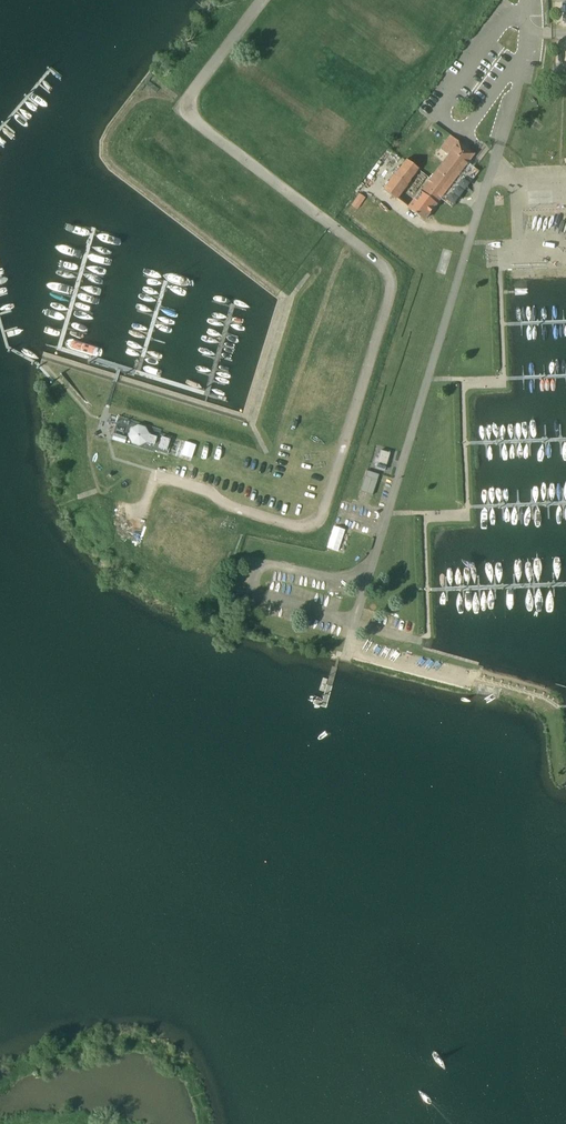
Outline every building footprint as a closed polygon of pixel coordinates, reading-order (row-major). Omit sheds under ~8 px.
[(448,155),(433,175),(461,196),(467,188),(475,177),(479,171),(475,168),(472,165),(469,164),(467,162),(474,154),(451,135),(441,149),(448,155)] [(430,178),(423,187),(409,205),(398,197),(412,179),(419,170),(418,169),(419,168),(407,159),(384,189),(424,220),(440,198),(444,200),(452,207),(457,201),(461,196),(433,175),(430,178)] [(352,205),(358,209),(366,197),(360,193),(352,205)] [(118,422),(112,439),(154,452),(155,450),(168,454),(174,436),(159,432),(160,428),(117,415),(115,421),(118,422)] [(390,453),(381,450),(376,468),(385,471),(390,453)] [(367,470),(360,491),(373,495),(376,484),(380,474),(367,470)] [(339,550),(344,528),(333,525),(327,547),(339,550)]
